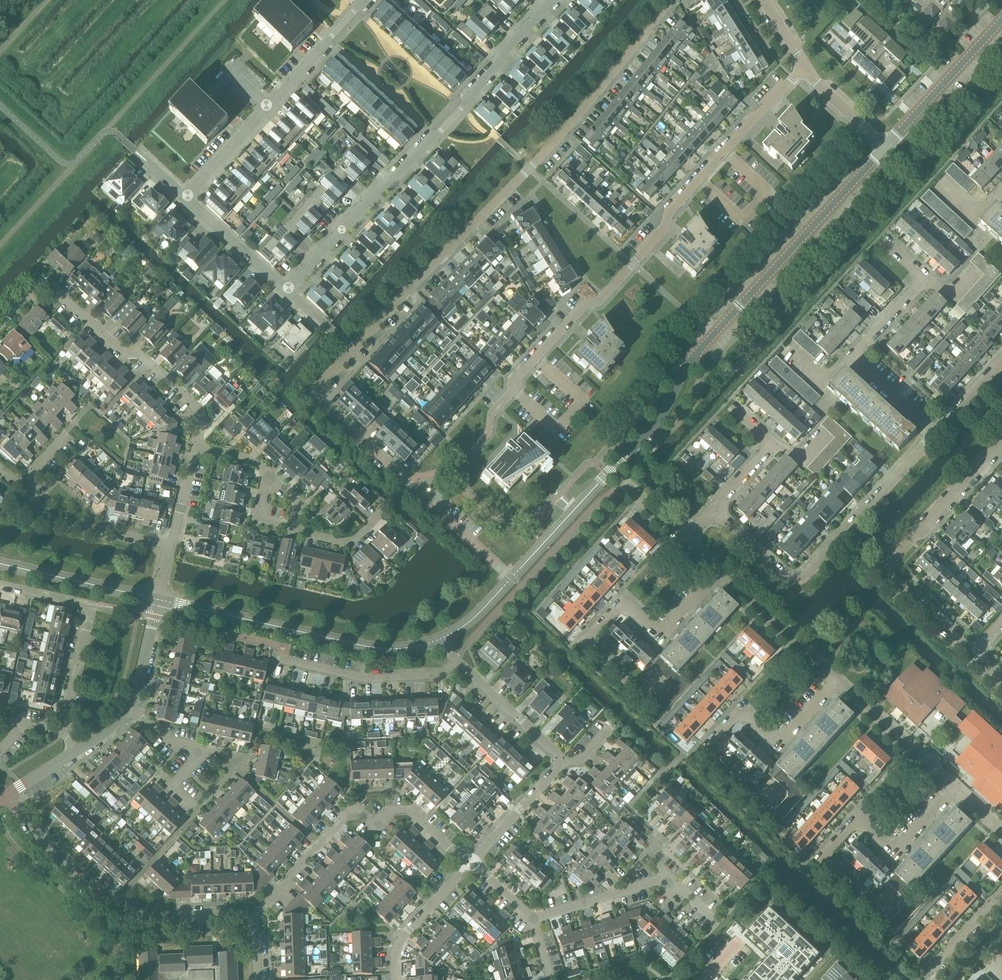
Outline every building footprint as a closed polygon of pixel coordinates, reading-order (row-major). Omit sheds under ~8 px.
[(291,53),(312,30),(280,0),(273,0),(255,20),(291,53)] [(446,9),(453,2),(450,0),(448,0),(443,6),(446,9)] [(496,15),(500,11),(505,16),(509,12),(510,14),(515,9),(506,0),(491,0),(485,6),(496,15)] [(515,9),(520,3),(518,2),(520,0),(506,0),(515,9)] [(576,3),(581,7),(581,6),(593,18),(594,17),(601,9),(600,8),(605,3),(609,7),(614,2),(612,0),(579,0),(576,3)] [(705,11),(707,13),(708,12),(710,14),(712,13),(726,4),(724,0),(708,0),(705,2),(706,2),(710,9),(705,11)] [(917,6),(914,10),(918,13),(911,21),(923,32),(927,28),(930,24),(934,28),(937,24),(948,34),(959,22),(952,15),(955,12),(951,8),(954,5),(959,0),(911,0),(917,6)] [(372,15),(373,15),(384,26),(398,11),(398,10),(388,1),(384,5),(383,4),(372,15)] [(426,13),(430,10),(423,3),(419,7),(426,13)] [(456,4),(450,11),(454,14),(460,7),(456,4)] [(712,13),(714,15),(718,22),(732,13),(726,4),(712,13)] [(496,15),(485,6),(473,19),(491,35),(496,30),(494,28),(497,25),(491,20),(496,15)] [(581,6),(581,7),(575,13),(571,11),(569,13),(568,12),(560,21),(564,25),(573,33),(573,34),(576,36),(584,27),(583,26),(588,21),(592,25),(597,20),(594,17),(593,18),(581,6)] [(398,11),(384,26),(394,35),(410,17),(400,8),(398,10),(398,11)] [(892,42),(893,41),(867,18),(866,19),(856,10),(844,24),(851,31),(850,32),(865,46),(856,55),(851,50),(842,60),(846,64),(851,57),(853,59),(852,60),(875,82),(877,80),(891,92),(905,76),(901,72),(906,68),(901,63),(908,56),(892,42)] [(718,22),(724,31),(738,22),(732,13),(718,22)] [(432,18),(439,25),(442,21),(435,15),(432,18)] [(404,44),(407,39),(420,26),(410,17),(394,35),(404,44)] [(491,35),(473,19),(466,27),(461,23),(456,29),(471,42),(475,37),(481,42),(484,39),(486,41),(491,35)] [(446,31),(449,28),(442,21),(439,25),(446,31)] [(685,41),(686,39),(692,31),(693,31),(686,25),(685,26),(679,21),(671,30),(685,41)] [(730,40),(744,31),(738,22),(724,31),(730,40)] [(564,25),(558,32),(554,29),(552,32),(551,31),(542,40),(547,44),(547,43),(556,52),(559,55),(568,46),(565,43),(573,34),(573,33),(564,25)] [(420,26),(407,39),(404,44),(413,52),(429,35),(420,26)] [(678,49),(685,41),(671,30),(665,39),(678,49)] [(744,31),(730,40),(735,49),(750,40),(744,31)] [(462,39),(455,33),(451,36),(458,43),(462,39)] [(429,35),(413,52),(423,61),(437,46),(437,47),(439,44),(429,35)] [(469,45),(462,39),(458,43),(465,49),(469,45)] [(671,57),(673,56),(678,49),(665,39),(658,47),(671,57)] [(735,49),(737,51),(741,58),(755,49),(750,40),(735,49)] [(547,43),(547,44),(541,50),(537,48),(535,50),(534,49),(526,58),(530,62),(543,73),(551,64),(547,62),(556,52),(547,43)] [(437,46),(423,61),(433,70),(447,55),(437,47),(437,46)] [(651,55),(664,66),(671,57),(658,47),(651,55)] [(706,57),(709,53),(706,47),(701,53),(706,57)] [(741,58),(747,67),(761,58),(755,49),(741,58)] [(480,62),(483,59),(476,52),(473,56),(480,62)] [(443,79),(456,64),(447,55),(433,70),(443,79)] [(657,74),(659,72),(664,66),(651,55),(644,64),(657,74)] [(325,67),(327,68),(321,74),(331,84),(334,82),(333,81),(347,66),(337,57),(332,62),(331,60),(325,67)] [(747,67),(748,69),(754,77),(753,78),(754,78),(761,73),(760,72),(767,68),(761,58),(747,67)] [(530,62),(524,69),(520,66),(518,69),(517,68),(509,76),(513,81),(513,80),(522,89),(526,92),(538,78),(541,81),(546,75),(543,73),(530,62)] [(465,79),(464,79),(463,77),(467,73),(456,64),(443,79),(453,89),(457,84),(459,85),(465,79)] [(651,83),(657,74),(644,64),(637,72),(651,83)] [(343,90),(357,75),(347,66),(333,81),(334,82),(343,90)] [(644,91),(645,89),(651,83),(637,72),(631,81),(644,91)] [(343,90),(340,92),(351,102),(367,84),(369,82),(365,78),(363,81),(357,75),(343,90)] [(513,80),(513,81),(507,88),(504,85),(501,87),(500,86),(492,95),(496,99),(506,107),(509,110),(517,101),(514,98),(522,89),(513,80)] [(637,100),(644,91),(631,81),(624,89),(637,100)] [(376,93),(367,84),(351,102),(360,110),(376,93)] [(307,87),(303,90),(310,97),(314,93),(307,87)] [(170,112),(206,145),(227,122),(205,101),(191,89),(170,112)] [(637,100),(624,89),(617,98),(630,108),(637,100)] [(726,91),(717,100),(730,112),(737,103),(731,98),(732,97),(726,91),(725,91),(726,91)] [(376,93),(360,110),(370,119),(386,102),(376,93)] [(296,108),(312,123),(322,113),(305,98),(296,108)] [(623,117),(630,108),(617,98),(610,106),(623,117)] [(492,129),(492,128),(500,120),(497,117),(506,107),(496,99),(490,106),(487,103),(484,106),(483,104),(475,113),(492,129)] [(321,100),(318,104),(325,110),(328,106),(321,100)] [(717,100),(716,102),(710,108),(723,120),(730,112),(717,100)] [(378,130),(380,128),(396,111),(386,102),(370,119),(368,121),(378,130)] [(332,117),(336,113),(328,106),(325,110),(332,117)] [(623,117),(610,106),(603,114),(616,125),(623,117)] [(312,123),(296,108),(287,118),(303,133),(312,123)] [(710,108),(703,116),(715,128),(723,120),(710,108)] [(805,126),(794,109),(779,124),(783,127),(764,148),(771,154),(773,152),(793,171),(800,164),(797,161),(811,146),(809,144),(814,138),(803,128),(805,126)] [(390,137),(406,120),(396,111),(380,128),(390,137)] [(610,133),(616,125),(603,114),(597,123),(610,133)] [(696,124),(708,136),(715,128),(703,116),(696,124)] [(303,133),(287,118),(278,127),(295,142),(303,133)] [(337,122),(344,128),(347,125),(340,118),(337,122)] [(413,135),(411,134),(416,129),(406,120),(390,137),(400,146),(405,140),(407,142),(413,135)] [(603,142),(605,140),(610,133),(597,123),(590,131),(603,142)] [(696,124),(688,132),(701,144),(708,136),(696,124)] [(344,128),(351,135),(354,131),(347,125),(344,128)] [(295,142),(278,127),(269,137),(286,152),(295,142)] [(325,134),(329,138),(335,131),(331,127),(325,134)] [(595,151),(603,142),(590,131),(583,140),(589,145),(588,146),(595,152),(595,151)] [(979,136),(983,140),(987,135),(983,131),(979,136)] [(688,132),(681,140),(694,151),(701,144),(688,132)] [(319,141),(322,145),(329,138),(325,134),(319,141)] [(357,140),(364,146),(367,143),(360,136),(357,140)] [(677,136),(671,142),(673,145),(672,146),(674,148),(686,159),(694,151),(681,140),(677,136)] [(983,140),(979,136),(974,142),(978,145),(983,140)] [(277,162),(276,162),(279,164),(288,154),(286,152),(269,137),(260,147),(277,162)] [(338,140),(334,137),(328,144),(332,147),(338,140)] [(345,159),(363,175),(367,170),(366,168),(369,165),(363,160),(367,155),(354,143),(341,157),(344,159),(345,159)] [(364,146),(371,152),(374,149),(367,143),(364,146)] [(656,154),(659,148),(653,145),(650,151),(656,154)] [(268,172),(276,162),(277,162),(260,147),(251,157),(268,172)] [(674,148),(672,150),(666,156),(679,168),(686,159),(674,148)] [(316,149),(310,156),(313,160),(316,157),(320,153),(316,149)] [(962,154),(966,158),(971,152),(967,149),(962,154)] [(320,152),(320,153),(316,157),(320,160),(326,153),(322,150),(320,152)] [(448,174),(458,163),(447,153),(440,161),(437,158),(434,160),(433,159),(425,168),(429,172),(442,183),(450,175),(448,174)] [(999,172),(1001,168),(1001,159),(996,153),(988,162),(999,172)] [(966,158),(962,154),(958,159),(961,163),(966,158)] [(303,163),(304,164),(307,167),(310,164),(313,160),(310,156),(303,163)] [(382,156),(378,159),(385,166),(388,162),(382,156)] [(679,168),(666,156),(659,164),(671,176),(679,168)] [(268,172),(251,157),(242,166),(259,182),(268,172)] [(310,164),(314,167),(320,160),(316,157),(313,160),(310,164)] [(332,172),(343,182),(347,177),(353,183),(356,179),(358,181),(363,175),(345,159),(344,159),(333,172),(332,172)] [(980,171),(991,181),(999,172),(988,162),(980,171)] [(950,177),(958,167),(954,163),(946,172),(950,177)] [(659,164),(657,166),(652,172),(664,184),(671,176),(659,164)] [(105,183),(112,189),(114,188),(121,194),(118,197),(124,203),(140,185),(135,181),(135,180),(130,175),(133,172),(125,165),(114,177),(112,175),(105,183)] [(576,173),(574,172),(567,165),(561,171),(562,172),(557,178),(565,186),(576,173)] [(259,182),(242,166),(233,176),(250,191),(259,182)] [(296,166),(289,173),(293,177),(299,170),(296,166)] [(963,171),(958,167),(950,177),(955,181),(963,171)] [(320,186),(338,202),(343,197),(341,195),(344,192),(339,186),(343,182),(332,172),(333,172),(330,169),(317,183),(320,186)] [(967,176),(963,171),(955,181),(959,185),(967,176)] [(980,171),(972,179),(972,180),(976,184),(982,190),(991,181),(980,171)] [(429,172),(423,179),(420,176),(417,179),(416,178),(408,187),(412,191),(412,190),(421,199),(422,199),(425,202),(433,193),(436,196),(445,186),(442,183),(429,172)] [(652,172),(644,180),(657,192),(664,184),(652,172)] [(283,180),(286,184),(293,177),(289,173),(283,180)] [(584,181),(576,173),(565,186),(573,193),(584,181)] [(250,191),(233,176),(225,186),(241,201),(250,191)] [(963,189),(972,180),(972,179),(967,176),(959,185),(963,189)] [(298,177),(291,184),(295,187),(302,180),(298,177)] [(644,180),(643,182),(636,189),(636,190),(642,196),(643,195),(649,200),(657,192),(644,180)] [(968,193),(976,184),(972,180),(963,189),(968,193)] [(592,188),(590,186),(584,181),(573,193),(581,200),(592,188)] [(291,184),(285,191),(289,194),(295,187),(291,184)] [(225,186),(216,196),(232,211),(241,201),(225,186)] [(278,186),(271,193),(275,196),(281,189),(278,186)] [(305,196),(318,208),(323,204),(328,209),(332,206),(333,207),(338,202),(320,186),(313,194),(310,191),(305,196)] [(589,208),(600,195),(592,188),(581,200),(589,208)] [(150,190),(144,197),(140,193),(131,202),(140,210),(144,205),(156,216),(167,204),(158,196),(158,197),(150,190)] [(412,190),(412,191),(406,198),(403,195),(400,197),(399,196),(391,205),(395,209),(405,217),(405,218),(408,220),(416,212),(413,209),(422,199),(421,199),(412,190)] [(934,194),(929,190),(922,199),(926,203),(934,194)] [(265,200),(269,203),(275,196),(271,193),(265,200)] [(931,207),(938,198),(934,194),(926,203),(931,207)] [(600,195),(589,208),(597,215),(608,203),(600,195)] [(206,206),(223,221),(232,211),(216,196),(206,206)] [(293,210),(306,222),(314,229),(319,223),(317,222),(320,218),(314,213),(318,208),(305,196),(293,210)] [(935,211),(943,202),(938,198),(931,207),(935,211)] [(939,215),(947,206),(943,202),(935,211),(939,215)] [(267,210),(271,214),(277,207),(273,203),(267,210)] [(616,210),(608,203),(597,215),(605,222),(616,210)] [(925,213),(928,209),(923,204),(920,208),(925,213)] [(997,207),(999,205),(998,204),(981,223),(1001,242),(1001,212),(997,207)] [(114,211),(117,214),(122,208),(119,205),(114,211)] [(260,205),(253,212),(257,216),(264,209),(260,205)] [(944,219),(951,211),(947,206),(939,215),(944,219)] [(395,209),(389,216),(386,213),(383,216),(382,215),(374,223),(378,228),(379,227),(391,239),(391,238),(399,230),(396,227),(405,218),(405,217),(395,209)] [(928,209),(925,213),(930,218),(933,214),(928,209)] [(267,210),(261,217),(265,221),(271,214),(267,210)] [(314,229),(306,222),(293,210),(281,223),(283,226),(284,226),(294,235),(298,230),(304,236),(307,232),(309,234),(314,229)] [(525,232),(539,223),(540,223),(532,210),(522,216),(519,211),(511,217),(514,222),(515,221),(523,234),(525,232)] [(613,230),(624,217),(616,210),(605,222),(613,230)] [(948,223),(956,215),(951,211),(944,219),(948,223)] [(158,227),(164,233),(163,234),(168,239),(169,237),(171,239),(172,238),(176,242),(183,234),(184,235),(192,227),(186,222),(185,224),(172,212),(158,227)] [(247,219),(251,223),(257,216),(253,212),(247,219)] [(906,234),(916,223),(907,215),(897,226),(906,234)] [(952,227),(960,219),(956,215),(948,223),(952,227)] [(684,235),(675,245),(665,255),(672,262),(675,259),(695,278),(701,271),(699,269),(713,254),(710,251),(716,245),(705,235),(706,233),(695,216),(681,232),(684,235)] [(633,225),(624,217),(613,230),(621,237),(626,231),(628,232),(634,226),(633,225)] [(964,223),(960,219),(952,227),(957,231),(964,223)] [(941,221),(937,225),(942,229),(946,225),(941,221)] [(531,241),(545,232),(539,223),(525,232),(531,241)] [(916,223),(906,234),(915,242),(924,231),(916,223)] [(969,227),(964,223),(957,231),(961,235),(969,227)] [(242,225),(235,232),(239,236),(245,229),(242,225)] [(947,234),(951,230),(946,225),(942,229),(947,234)] [(271,239),(289,255),(294,250),(293,248),(296,245),(290,239),(294,235),(284,226),(283,226),(272,238),(271,239)] [(379,227),(378,228),(372,234),(369,232),(366,234),(365,233),(357,242),(361,246),(362,246),(374,257),(382,249),(381,247),(385,242),(390,247),(394,241),(391,238),(391,239),(379,227)] [(966,239),(973,231),(969,227),(961,235),(966,239)] [(248,231),(242,238),(245,241),(252,235),(248,231)] [(924,231),(915,242),(924,250),(933,239),(924,231)] [(537,250),(551,241),(545,232),(531,241),(537,250)] [(505,244),(509,240),(505,235),(501,239),(505,244)] [(269,236),(255,251),(268,263),(274,257),(280,262),(283,259),(285,260),(289,255),(271,239),(272,238),(269,236)] [(960,246),(964,242),(959,237),(955,241),(960,246)] [(187,258),(199,268),(216,249),(204,238),(198,245),(196,245),(192,241),(193,240),(193,239),(178,255),(184,261),(187,258)] [(476,250),(488,262),(490,265),(500,254),(501,255),(505,251),(498,243),(494,247),(486,239),(475,250),(476,250)] [(933,239),(924,250),(932,258),(942,247),(933,239)] [(557,250),(551,241),(537,250),(543,259),(557,250)] [(964,242),(960,246),(965,250),(969,247),(964,242)] [(68,275),(84,257),(72,246),(67,251),(62,246),(50,258),(68,275)] [(362,246),(361,246),(355,253),(352,250),(350,253),(348,252),(340,260),(344,264),(345,264),(354,273),(357,276),(365,267),(364,266),(368,261),(373,265),(378,260),(374,257),(362,246)] [(942,247),(932,258),(941,266),(951,256),(942,247)] [(488,262),(476,250),(468,258),(484,274),(492,266),(490,265),(488,262)] [(548,268),(562,259),(557,250),(543,259),(548,268)] [(971,262),(976,266),(983,258),(979,253),(971,262)] [(951,256),(941,266),(950,274),(960,264),(951,256)] [(238,272),(233,267),(234,266),(229,261),(228,262),(223,258),(219,263),(214,258),(197,276),(203,281),(207,277),(213,283),(217,279),(224,286),(238,272)] [(461,266),(476,281),(477,281),(484,274),(468,258),(461,266)] [(988,262),(983,258),(976,266),(980,270),(988,262)] [(554,277),(568,268),(562,259),(548,268),(554,277)] [(84,293),(100,276),(85,262),(74,275),(79,279),(73,286),(77,290),(79,289),(84,293)] [(863,281),(873,270),(864,262),(854,272),(863,281)] [(993,266),(988,262),(980,270),(985,275),(993,266)] [(345,264),(344,264),(338,271),(335,269),(333,271),(331,270),(323,279),(328,283),(340,294),(341,294),(348,286),(345,283),(354,273),(345,264)] [(477,281),(476,281),(461,266),(453,273),(469,289),(477,281)] [(1001,274),(993,266),(985,275),(994,283),(1001,274)] [(568,287),(570,285),(577,280),(569,267),(568,268),(554,277),(551,279),(559,291),(558,292),(562,297),(571,291),(568,287)] [(873,270),(863,281),(872,289),(882,278),(873,270)] [(469,289),(453,273),(446,281),(462,297),(469,289)] [(994,283),(985,275),(980,280),(989,288),(994,283)] [(100,276),(84,293),(89,298),(87,300),(92,304),(98,297),(103,301),(113,291),(108,286),(105,289),(104,288),(108,283),(100,276)] [(882,278),(872,289),(881,297),(891,286),(882,278)] [(237,283),(239,281),(238,280),(224,296),(233,305),(237,300),(245,307),(261,290),(265,294),(265,293),(249,279),(243,285),(241,285),(240,286),(237,283)] [(989,288),(980,280),(975,285),(984,293),(989,288)] [(462,297),(446,281),(438,289),(453,303),(454,304),(462,297)] [(167,288),(174,295),(179,290),(171,283),(167,288)] [(323,313),(323,312),(331,304),(330,303),(334,298),(339,302),(344,297),(341,294),(340,294),(328,283),(321,290),(318,287),(316,290),(314,288),(306,297),(323,313)] [(984,293),(975,285),(971,290),(980,298),(984,293)] [(121,318),(133,305),(128,301),(126,303),(121,298),(124,295),(116,287),(113,291),(103,301),(106,304),(103,308),(104,310),(103,311),(103,313),(105,315),(107,315),(108,314),(113,318),(117,314),(121,318)] [(849,295),(853,291),(848,287),(844,291),(849,295)] [(428,303),(440,315),(444,319),(456,307),(454,304),(453,303),(438,289),(430,297),(432,299),(428,303)] [(980,298),(971,290),(966,295),(975,303),(975,302),(980,298)] [(858,296),(853,292),(853,291),(849,295),(854,300),(858,296)] [(520,316),(533,327),(532,328),(533,328),(543,317),(535,309),(539,305),(531,298),(527,302),(517,292),(506,304),(520,316)] [(989,292),(985,297),(989,301),(994,296),(989,292)] [(489,293),(481,301),(484,304),(492,297),(489,293)] [(936,293),(928,302),(939,312),(947,303),(936,293)] [(975,303),(966,295),(962,300),(970,308),(971,308),(975,303)] [(219,298),(213,304),(217,308),(222,302),(219,298)] [(825,304),(829,307),(834,302),(830,298),(825,304)] [(868,312),(872,307),(863,299),(858,304),(868,312)] [(970,308),(962,300),(957,305),(966,313),(966,312),(970,308)] [(477,312),(480,309),(484,304),(481,301),(474,308),(477,312)] [(843,319),(854,330),(862,320),(855,314),(860,310),(851,301),(846,306),(851,310),(843,319)] [(920,311),(931,321),(939,312),(928,302),(920,311)] [(980,307),(975,302),(975,303),(971,308),(976,312),(980,307)] [(490,303),(487,306),(483,311),(486,314),(494,306),(490,303)] [(269,326),(275,332),(288,318),(287,316),(288,315),(276,304),(271,309),(266,304),(258,313),(256,311),(248,319),(262,333),(269,326)] [(829,307),(825,304),(820,309),(824,312),(829,307)] [(133,305),(121,318),(126,322),(122,326),(132,336),(150,317),(139,307),(138,309),(133,305)] [(421,307),(414,315),(432,332),(439,324),(421,307)] [(31,336),(48,318),(37,308),(20,326),(31,336)] [(164,308),(157,315),(144,329),(149,333),(144,338),(154,347),(168,333),(158,323),(169,312),(164,308)] [(976,312),(971,308),(970,308),(966,312),(971,317),(976,312)] [(912,319),(923,329),(931,321),(920,311),(912,319)] [(998,333),(1001,329),(1001,320),(995,314),(987,323),(998,333)] [(432,332),(414,315),(406,323),(425,340),(432,332)] [(469,320),(466,316),(457,325),(461,328),(469,320)] [(520,316),(513,324),(525,335),(532,328),(533,327),(520,316)] [(809,321),(813,324),(818,319),(814,316),(809,321)] [(62,333),(67,327),(56,317),(51,322),(62,333)] [(959,321),(955,317),(948,325),(952,329),(959,321)] [(590,337),(572,358),(579,364),(581,362),(601,380),(608,373),(605,371),(619,356),(616,354),(622,348),(611,337),(612,336),(601,319),(587,334),(590,337)] [(835,328),(846,338),(854,330),(843,319),(835,328)] [(922,339),(918,335),(923,329),(912,319),(904,328),(915,338),(919,342),(922,339)] [(501,328),(518,343),(525,335),(513,324),(509,320),(501,328)] [(813,324),(809,321),(805,326),(808,329),(813,324)] [(282,343),(292,352),(300,344),(302,345),(311,335),(299,325),(295,329),(287,322),(277,333),(283,339),(284,338),(285,340),(282,343)] [(956,327),(961,333),(967,327),(961,322),(956,327)] [(425,340),(406,323),(399,331),(417,348),(425,340)] [(981,333),(990,342),(998,333),(987,323),(979,332),(981,333)] [(941,333),(945,337),(952,329),(948,325),(941,333)] [(951,332),(957,338),(961,333),(956,327),(951,332)] [(518,343),(501,328),(494,336),(511,351),(518,343)] [(826,337),(837,347),(846,338),(835,328),(826,337)] [(896,337),(907,347),(915,338),(904,328),(896,337)] [(805,334),(801,330),(793,339),(798,343),(805,334)] [(417,348),(399,331),(391,339),(410,356),(417,348)] [(31,348),(14,332),(0,347),(0,355),(10,364),(13,360),(20,360),(31,348)] [(172,366),(186,350),(179,343),(182,340),(174,332),(166,341),(170,345),(160,356),(172,366)] [(933,341),(938,345),(945,337),(941,333),(933,341)] [(973,343),(984,353),(992,344),(990,342),(981,333),(973,343)] [(810,338),(805,334),(798,343),(802,347),(810,338)] [(511,351),(494,336),(487,344),(503,359),(511,351)] [(71,364),(94,340),(90,337),(84,344),(79,340),(77,342),(72,338),(64,347),(68,351),(67,352),(72,357),(68,361),(71,364)] [(826,337),(818,346),(823,350),(829,356),(837,347),(826,337)] [(887,346),(898,356),(907,347),(896,337),(887,346)] [(443,342),(444,343),(447,346),(451,342),(447,338),(443,342)] [(814,342),(810,338),(802,347),(806,351),(814,342)] [(410,356),(391,339),(384,347),(402,364),(410,356)] [(984,353),(969,339),(960,348),(964,352),(976,362),(984,353)] [(94,340),(71,364),(74,367),(79,363),(83,367),(95,355),(90,350),(97,343),(94,340)] [(926,349),(931,353),(938,345),(933,341),(926,349)] [(950,345),(945,341),(940,346),(945,350),(950,345)] [(811,355),(819,346),(818,346),(814,342),(806,351),(811,355)] [(479,352),(496,367),(503,359),(487,344),(479,352)] [(454,345),(450,349),(453,352),(455,353),(459,349),(454,345)] [(823,350),(819,346),(811,355),(815,359),(823,350)] [(936,351),(940,355),(945,350),(940,346),(936,351)] [(402,364),(384,347),(377,355),(395,372),(402,364)] [(199,377),(210,365),(196,351),(190,358),(189,357),(176,371),(187,380),(194,372),(199,377)] [(95,355),(83,367),(88,371),(84,376),(87,379),(109,355),(106,352),(100,359),(95,355)] [(922,352),(917,357),(915,359),(920,363),(926,356),(922,352)] [(976,362),(964,352),(956,361),(968,371),(976,362)] [(109,355),(87,379),(90,382),(94,377),(99,382),(111,369),(106,365),(112,357),(109,355)] [(395,372),(377,355),(369,363),(388,380),(395,372)] [(466,363),(469,366),(489,384),(496,376),(473,355),(466,363)] [(781,361),(777,356),(769,365),(773,369),(781,361)] [(914,370),(920,363),(915,359),(909,366),(914,370)] [(929,359),(924,364),(929,368),(934,363),(929,359)] [(444,365),(440,361),(436,365),(440,369),(444,365)] [(786,365),(781,361),(773,369),(778,373),(786,365)] [(968,371),(956,361),(948,370),(959,380),(968,371)] [(921,377),(929,368),(924,364),(916,373),(921,377)] [(440,369),(436,365),(432,369),(436,373),(440,369)] [(790,369),(786,365),(778,373),(782,377),(790,369)] [(103,394),(125,369),(122,366),(115,374),(111,369),(99,382),(104,386),(100,390),(103,394)] [(489,384),(469,366),(462,374),(481,392),(489,384)] [(115,397),(127,384),(122,379),(128,372),(125,369),(103,394),(106,396),(110,392),(115,397)] [(221,379),(221,373),(216,369),(210,369),(193,386),(205,397),(210,392),(214,396),(226,383),(221,379)] [(795,373),(790,369),(782,377),(787,381),(795,373)] [(830,387),(844,400),(900,452),(910,441),(911,441),(918,434),(910,426),(908,428),(846,371),(848,369),(847,369),(830,387)] [(959,380),(948,370),(940,378),(951,389),(959,380)] [(770,371),(766,375),(772,380),(775,376),(770,371)] [(799,377),(795,373),(787,381),(791,386),(799,377)] [(481,392),(462,374),(455,382),(474,400),(481,392)] [(430,381),(425,376),(421,381),(425,385),(430,381)] [(777,385),(781,381),(775,376),(772,380),(777,385)] [(379,377),(375,382),(379,386),(383,381),(379,377)] [(803,381),(799,377),(791,386),(795,390),(803,381)] [(932,387),(944,397),(951,389),(940,378),(932,387)] [(474,400),(455,382),(451,379),(444,387),(466,408),(474,400)] [(362,395),(364,394),(349,380),(340,391),(345,395),(338,402),(347,411),(362,395)] [(808,385),(803,381),(795,390),(800,394),(808,385)] [(753,401),(763,390),(754,382),(744,392),(753,401)] [(400,398),(404,392),(390,383),(386,389),(400,398)] [(127,400),(121,407),(124,410),(146,387),(142,384),(138,388),(134,384),(123,396),(127,400)] [(225,410),(236,398),(242,391),(239,389),(237,392),(228,384),(214,399),(225,410)] [(50,389),(74,411),(77,408),(70,401),(74,396),(62,385),(58,390),(53,386),(50,389)] [(812,389),(808,385),(800,394),(804,398),(812,389)] [(146,387),(124,410),(127,413),(134,407),(138,411),(149,399),(145,395),(149,390),(146,387)] [(466,408),(444,387),(436,395),(459,416),(466,408)] [(788,388),(784,392),(790,396),(793,393),(788,388)] [(74,411),(50,389),(47,392),(51,396),(47,401),(59,412),(64,408),(71,415),(74,411)] [(817,393),(812,389),(804,398),(809,402),(817,393)] [(762,409),(772,398),(763,390),(753,401),(762,409)] [(795,401),(798,397),(793,393),(790,396),(795,401)] [(813,406),(821,397),(817,393),(809,402),(813,406)] [(357,419),(371,403),(362,395),(347,411),(357,419)] [(459,416),(436,395),(429,403),(452,424),(459,416)] [(410,408),(414,401),(405,396),(401,402),(410,408)] [(771,417),(781,406),(772,398),(762,409),(771,417)] [(140,425),(162,402),(159,399),(154,403),(149,399),(138,411),(143,415),(136,422),(140,425)] [(35,405),(59,427),(62,424),(55,417),(59,412),(47,401),(43,406),(38,402),(35,405)] [(154,426),(165,415),(166,414),(161,409),(165,405),(162,402),(140,425),(143,428),(149,421),(154,426)] [(452,424),(429,403),(428,402),(420,410),(444,432),(452,424)] [(377,425),(385,417),(371,403),(357,419),(366,428),(373,421),(377,425)] [(807,413),(811,409),(806,404),(802,408),(807,413)] [(32,417),(45,429),(49,424),(56,431),(59,427),(35,405),(32,408),(37,412),(32,417)] [(780,425),(789,414),(781,406),(771,417),(780,425)] [(811,409),(807,413),(813,417),(816,413),(811,409)] [(236,412),(232,415),(219,430),(231,440),(241,429),(245,434),(255,423),(247,415),(243,419),(236,412)] [(411,417),(420,425),(425,420),(416,412),(411,417)] [(789,433),(798,422),(789,414),(780,425),(789,433)] [(108,419),(113,424),(117,420),(112,415),(108,419)] [(165,415),(154,426),(158,429),(176,424),(173,420),(171,422),(165,415)] [(21,421),(45,443),(48,440),(41,433),(45,429),(32,417),(28,422),(24,418),(21,421)] [(385,445),(403,426),(393,417),(390,421),(385,417),(377,425),(382,430),(375,437),(385,445)] [(822,425),(826,430),(834,421),(829,417),(822,425)] [(271,441),(279,432),(274,427),(272,429),(262,419),(245,437),(256,448),(266,437),(271,441)] [(18,433),(30,444),(34,440),(42,446),(45,443),(21,421),(18,424),(22,428),(18,433)] [(831,434),(839,425),(834,421),(826,430),(831,434)] [(115,426),(121,431),(124,427),(119,422),(115,426)] [(798,422),(789,433),(798,441),(807,431),(798,422)] [(159,434),(172,437),(174,428),(175,428),(176,424),(158,429),(157,434),(159,435),(159,434)] [(835,438),(843,429),(839,425),(831,434),(835,438)] [(394,454),(412,435),(403,426),(385,445),(394,454)] [(710,447),(720,436),(711,428),(701,439),(710,447)] [(852,438),(843,429),(835,438),(831,442),(840,450),(852,438)] [(6,437),(30,459),(33,456),(26,449),(30,444),(18,433),(14,438),(9,433),(6,437)] [(148,443),(179,450),(180,445),(174,444),(175,438),(172,437),(159,434),(159,435),(158,441),(148,439),(148,443)] [(316,434),(310,440),(323,453),(329,447),(316,434)] [(426,448),(412,435),(394,454),(404,462),(410,456),(415,460),(426,448)] [(720,436),(710,447),(719,455),(729,444),(720,436)] [(30,459),(6,437),(3,440),(7,444),(3,449),(15,460),(20,455),(27,462),(30,459)] [(294,442),(288,448),(277,438),(264,452),(275,462),(278,459),(283,464),(299,447),(294,442)] [(840,450),(831,442),(827,447),(836,455),(840,450)] [(179,450),(148,443),(147,447),(156,449),(155,455),(171,459),(172,453),(178,454),(179,450)] [(513,448),(508,444),(505,448),(509,452),(508,454),(504,451),(480,477),(489,485),(494,480),(505,490),(510,483),(514,486),(521,478),(522,480),(529,472),(533,474),(538,468),(544,473),(551,464),(531,446),(530,448),(528,446),(515,447),(513,448)] [(729,444),(719,455),(728,463),(738,452),(729,444)] [(836,455),(827,447),(823,451),(832,459),(836,455)] [(866,450),(858,458),(853,464),(869,478),(878,469),(870,463),(875,458),(866,450)] [(832,459),(823,451),(819,455),(828,463),(832,459)] [(303,478),(310,470),(313,466),(297,452),(282,468),(293,478),(298,473),(303,478)] [(842,453),(837,459),(842,463),(847,458),(842,453)] [(143,464),(174,471),(175,467),(169,465),(171,459),(155,455),(153,461),(144,459),(143,464)] [(828,463),(819,455),(815,460),(824,468),(828,463)] [(798,466),(787,456),(778,465),(789,475),(798,466)] [(692,467),(695,463),(690,458),(687,462),(692,467)] [(70,486),(92,463),(89,460),(83,467),(78,462),(77,463),(73,459),(64,468),(69,472),(67,474),(72,479),(67,484),(70,486)] [(824,468),(815,460),(811,464),(820,472),(824,468)] [(92,463),(70,486),(73,489),(78,485),(82,489),(94,477),(89,473),(96,466),(92,463)] [(695,463),(692,467),(697,472),(701,468),(695,463)] [(174,471),(143,464),(142,469),(151,471),(150,477),(151,477),(149,483),(162,486),(163,480),(166,481),(168,474),(173,475),(174,471)] [(820,472),(811,464),(807,468),(816,477),(820,472)] [(869,478),(853,464),(845,473),(861,487),(869,478)] [(247,488),(250,477),(237,474),(238,468),(227,465),(225,475),(230,476),(228,484),(247,488)] [(770,474),(781,484),(789,475),(778,465),(770,474)] [(324,490),(332,481),(316,466),(302,481),(314,492),(319,486),(324,490)] [(701,475),(710,483),(714,479),(705,471),(701,475)] [(841,476),(836,482),(832,487),(841,495),(845,490),(852,497),(861,487),(845,473),(841,476)] [(86,501),(108,478),(105,474),(98,481),(94,477),(82,489),(87,494),(83,498),(86,501)] [(762,483),(773,493),(781,484),(770,474),(762,483)] [(108,478),(86,501),(89,504),(93,500),(98,504),(101,501),(107,507),(113,496),(116,490),(114,488),(109,483),(111,481),(108,478)] [(810,483),(806,479),(801,485),(805,488),(810,483)] [(365,510),(376,498),(360,483),(354,489),(349,484),(339,494),(347,502),(352,498),(365,510)] [(754,491),(765,501),(773,493),(762,483),(754,491)] [(243,508),(246,496),(233,493),(234,487),(223,484),(221,491),(226,492),(223,503),(243,508)] [(992,484),(983,495),(998,509),(1001,504),(1001,493),(992,484)] [(797,490),(801,493),(805,488),(801,485),(797,490)] [(328,487),(325,491),(332,496),(335,493),(328,487)] [(828,491),(823,496),(820,500),(836,515),(844,506),(837,499),(841,495),(832,487),(828,491)] [(119,490),(117,496),(117,497),(113,496),(107,507),(115,508),(114,513),(121,514),(119,520),(124,521),(131,489),(126,488),(126,491),(119,490)] [(131,489),(124,521),(128,522),(129,516),(136,517),(139,501),(141,496),(135,494),(136,491),(131,489)] [(746,500),(757,510),(765,501),(754,491),(746,500)] [(139,501),(136,517),(142,519),(140,525),(145,526),(152,494),(148,493),(146,502),(139,501)] [(152,494),(145,526),(149,527),(150,521),(157,522),(158,520),(163,521),(166,508),(161,507),(161,506),(154,504),(156,495),(152,494)] [(979,519),(991,529),(995,524),(989,518),(998,509),(983,495),(974,505),(983,514),(979,519)] [(793,502),(789,498),(784,503),(788,506),(793,502)] [(335,525),(349,511),(336,499),(331,504),(332,505),(324,514),(335,525)] [(757,510),(746,500),(738,509),(749,519),(757,510)] [(820,500),(811,509),(807,513),(816,522),(820,518),(827,524),(836,515),(820,500)] [(239,527),(241,515),(228,512),(230,506),(216,503),(214,513),(212,521),(239,527)] [(780,508),(784,511),(788,506),(784,503),(780,508)] [(788,512),(783,518),(787,522),(792,516),(788,512)] [(803,518),(798,523),(795,527),(811,542),(819,533),(812,526),(816,522),(807,513),(803,518)] [(980,535),(984,531),(987,534),(991,529),(979,519),(975,522),(966,513),(956,524),(970,538),(976,532),(980,535)] [(619,521),(624,525),(619,531),(624,536),(635,524),(625,515),(619,521)] [(766,522),(770,526),(777,519),(772,515),(766,522)] [(779,521),(775,527),(780,531),(784,526),(779,521)] [(770,526),(766,522),(759,529),(764,533),(770,526)] [(198,538),(211,541),(218,542),(219,535),(226,536),(228,526),(215,523),(213,529),(201,526),(198,538)] [(635,546),(645,534),(635,524),(624,536),(635,546)] [(970,538),(956,524),(946,534),(956,543),(952,548),(964,558),(968,554),(962,548),(970,538)] [(397,551),(406,541),(399,534),(397,536),(386,525),(379,533),(380,534),(371,544),(387,560),(396,550),(397,551)] [(771,540),(780,531),(775,527),(766,535),(771,540)] [(811,542),(795,527),(786,537),(802,552),(811,542)] [(645,534),(635,546),(645,555),(656,543),(645,534)] [(271,560),(275,538),(267,537),(267,538),(258,536),(255,539),(251,556),(271,560)] [(601,542),(606,546),(611,551),(615,547),(609,542),(610,541),(605,536),(601,542)] [(802,552),(786,537),(778,545),(794,561),(802,552)] [(296,563),(299,548),(297,548),(298,543),(283,540),(277,569),(284,571),(284,572),(286,572),(286,571),(291,572),(293,562),(296,563)] [(220,561),(222,554),(224,543),(218,542),(211,541),(210,547),(197,544),(194,555),(220,561)] [(944,553),(948,548),(940,541),(936,546),(941,550),(944,553)] [(590,554),(593,557),(601,549),(597,545),(590,554)] [(368,583),(380,570),(374,565),(380,559),(367,546),(353,560),(362,569),(358,573),(368,583)] [(622,560),(625,556),(615,547),(611,551),(622,560)] [(992,548),(987,554),(992,559),(997,553),(992,548)] [(301,565),(311,567),(314,568),(312,578),(325,581),(325,580),(324,579),(326,571),(341,574),(344,558),(305,549),(301,565)] [(933,558),(929,554),(919,565),(927,573),(937,562),(941,557),(945,560),(948,557),(944,553),(941,550),(933,558)] [(581,562),(585,566),(593,557),(590,554),(581,562)] [(625,556),(622,560),(632,570),(636,566),(625,556)] [(606,569),(618,579),(626,571),(614,560),(606,569)] [(966,564),(962,560),(957,565),(961,569),(966,564)] [(573,571),(577,575),(585,566),(581,562),(573,571)] [(937,562),(927,573),(936,580),(946,569),(937,562)] [(598,578),(610,588),(618,579),(606,569),(598,578)] [(946,569),(936,580),(944,588),(954,577),(946,569)] [(971,569),(967,573),(971,577),(975,572),(971,569)] [(994,577),(988,571),(983,576),(995,587),(999,583),(1001,585),(1001,569),(994,577)] [(565,580),(569,584),(577,575),(573,571),(565,580)] [(954,577),(944,588),(953,596),(963,585),(954,577)] [(590,586),(601,597),(610,588),(598,578),(590,586)] [(557,589),(561,593),(569,584),(565,580),(557,589)] [(962,604),(972,593),(963,585),(953,596),(962,604)] [(988,593),(993,588),(989,585),(981,593),(986,598),(989,593),(988,593)] [(582,595),(593,606),(601,597),(590,586),(582,595)] [(988,593),(989,593),(997,600),(1001,596),(993,588),(988,593)] [(549,598),(553,601),(561,593),(557,589),(549,598)] [(677,673),(737,608),(720,592),(659,657),(664,661),(668,665),(673,670),(677,673)] [(970,612),(980,601),(972,593),(962,604),(970,612)] [(573,604),(585,615),(593,606),(582,595),(573,604)] [(553,601),(549,598),(541,607),(545,610),(553,601)] [(980,601),(970,612),(979,620),(989,609),(980,601)] [(8,630),(12,611),(5,609),(6,605),(0,604),(0,628),(8,630)] [(566,613),(577,623),(585,615),(573,604),(566,613)] [(51,624),(69,628),(71,617),(69,616),(70,611),(55,607),(51,624)] [(12,611),(8,630),(18,633),(17,636),(21,637),(27,610),(21,608),(20,612),(12,611)] [(566,613),(557,621),(569,632),(577,623),(566,613)] [(49,634),(66,638),(69,628),(51,624),(49,634)] [(620,643),(630,632),(621,624),(611,635),(620,643)] [(747,628),(736,640),(745,648),(756,636),(747,628)] [(628,651),(638,640),(630,632),(620,643),(628,651)] [(47,644),(64,648),(66,638),(49,634),(47,644)] [(754,656),(765,644),(756,636),(745,648),(754,656)] [(509,661),(519,651),(507,640),(503,645),(494,637),(478,654),(496,670),(506,659),(509,661)] [(173,650),(195,655),(198,645),(179,640),(177,648),(174,647),(173,650)] [(636,659),(646,648),(638,640),(628,651),(636,659)] [(45,653),(62,657),(64,648),(47,644),(45,653)] [(223,673),(230,645),(225,644),(223,653),(217,652),(213,670),(223,673)] [(765,644),(754,656),(763,664),(774,652),(765,644)] [(233,675),(238,656),(232,655),(234,646),(230,645),(223,673),(233,675)] [(243,677),(250,649),(245,648),(243,657),(238,656),(233,675),(243,677)] [(646,648),(636,659),(645,667),(655,656),(646,648)] [(253,679),(258,661),(252,659),(254,650),(250,649),(243,677),(253,679)] [(174,661),(193,665),(195,655),(173,650),(173,653),(176,654),(174,661)] [(42,664),(60,668),(62,657),(45,653),(42,664)] [(730,664),(733,661),(724,653),(721,656),(730,664)] [(664,661),(659,657),(652,666),(656,670),(664,661)] [(264,682),(268,660),(263,659),(263,662),(258,661),(253,679),(264,682)] [(710,669),(714,672),(722,663),(718,660),(710,669)] [(169,670),(191,675),(193,665),(174,661),(173,667),(170,667),(169,670)] [(668,665),(664,661),(656,670),(661,674),(668,665)] [(733,661),(730,664),(739,673),(742,669),(733,661)] [(35,672),(57,677),(60,668),(42,664),(37,663),(35,672)] [(520,695),(531,683),(519,671),(521,668),(516,664),(509,672),(507,670),(500,677),(520,695)] [(673,670),(668,665),(661,674),(665,678),(673,670)] [(974,713),(964,724),(954,716),(965,705),(928,671),(923,675),(913,666),(886,696),(895,704),(902,711),(905,707),(921,721),(935,705),(976,742),(961,758),(979,775),(976,778),(979,781),(974,785),(996,805),(1000,800),(1001,802),(1001,739),(974,713)] [(702,677),(706,681),(714,672),(710,669),(702,677)] [(742,669),(739,673),(748,681),(751,677),(742,669)] [(2,693),(2,692),(8,693),(12,673),(0,670),(0,693),(2,693)] [(184,684),(188,685),(191,675),(169,670),(168,673),(171,674),(170,680),(170,681),(184,684)] [(677,673),(673,670),(665,678),(670,682),(677,674),(677,673)] [(742,681),(730,671),(722,679),(733,690),(742,681)] [(57,677),(35,672),(33,682),(38,684),(38,683),(55,687),(57,677)] [(689,685),(677,674),(670,682),(670,688),(679,696),(689,685)] [(694,686),(698,690),(706,681),(702,677),(694,686)] [(170,681),(170,680),(165,679),(164,686),(160,685),(159,689),(181,694),(184,684),(170,681)] [(733,690),(722,679),(714,688),(725,699),(733,690)] [(540,717),(555,700),(546,692),(550,687),(543,680),(533,691),(538,695),(528,706),(540,717)] [(36,693),(53,697),(55,687),(38,683),(38,684),(36,693)] [(267,686),(263,703),(274,705),(278,684),(274,683),(274,687),(267,686)] [(282,712),(283,707),(284,707),(288,691),(282,689),(283,685),(278,684),(274,705),(275,705),(273,710),(282,712)] [(686,695),(690,698),(698,690),(694,686),(686,695)] [(288,691),(284,707),(295,710),(300,689),(295,688),(294,692),(288,691)] [(679,696),(670,688),(666,692),(675,700),(679,696)] [(725,699),(714,688),(706,697),(717,708),(725,699)] [(160,699),(179,703),(181,694),(159,689),(158,692),(162,693),(160,699)] [(300,689),(295,710),(305,712),(309,695),(303,694),(304,690),(300,689)] [(675,700),(666,692),(662,697),(671,705),(675,700)] [(53,697),(36,693),(33,704),(51,708),(53,697)] [(309,695),(305,712),(316,715),(320,694),(316,693),(315,697),(309,695)] [(320,694),(316,715),(315,720),(326,722),(326,720),(330,700),(324,699),(325,695),(320,694)] [(678,703),(682,707),(690,698),(686,695),(678,703)] [(416,718),(427,718),(426,700),(420,701),(420,696),(415,697),(416,718)] [(427,718),(441,717),(447,702),(437,702),(437,696),(432,696),(432,700),(426,700),(427,718)] [(383,702),(383,719),(394,719),(394,697),(389,698),(389,702),(383,702)] [(394,697),(394,719),(405,718),(404,701),(398,701),(398,697),(394,697)] [(404,701),(405,718),(416,718),(415,697),(411,697),(411,701),(404,701)] [(671,705),(662,697),(658,701),(666,709),(671,705)] [(717,708),(706,697),(698,706),(709,716),(717,708)] [(326,720),(343,724),(345,717),(344,717),(346,709),(350,709),(350,703),(341,703),(342,699),(337,698),(336,701),(330,700),(326,720)] [(361,703),(362,720),(373,719),(372,698),(367,698),(367,703),(361,703)] [(372,698),(373,719),(383,719),(383,702),(377,702),(377,698),(372,698)] [(155,709),(177,714),(179,703),(160,699),(159,706),(156,706),(155,709)] [(362,720),(361,703),(355,703),(355,699),(350,699),(350,703),(350,709),(346,709),(344,717),(345,717),(351,717),(351,720),(362,720)] [(838,700),(777,766),(782,770),(786,774),(791,778),(795,781),(855,716),(838,700)] [(666,709),(658,701),(654,706),(662,714),(666,709)] [(453,729),(456,725),(467,712),(463,708),(466,705),(462,702),(455,709),(448,702),(447,702),(441,717),(443,717),(442,719),(453,729)] [(670,712),(674,716),(682,707),(678,703),(670,712)] [(662,714),(654,706),(650,710),(658,718),(662,714)] [(709,716),(698,706),(690,714),(701,725),(709,716)] [(192,717),(199,719),(201,708),(194,707),(192,717)] [(568,743),(583,726),(574,719),(577,716),(567,707),(559,715),(564,720),(554,730),(568,743)] [(156,720),(174,724),(177,714),(155,709),(154,712),(157,713),(156,720)] [(464,732),(478,717),(475,714),(472,717),(467,712),(456,725),(464,732)] [(674,716),(670,712),(662,721),(665,725),(674,716)] [(208,738),(213,716),(203,714),(199,732),(206,734),(205,737),(208,738)] [(701,725),(690,714),(682,723),(693,734),(701,725)] [(219,737),(223,718),(213,716),(208,738),(212,739),(213,736),(219,737)] [(478,717),(464,732),(472,739),(483,727),(479,723),(482,720),(478,717)] [(228,742),(233,720),(223,718),(219,737),(226,739),(226,742),(228,742)] [(239,741),(243,723),(233,720),(228,742),(232,743),(233,740),(239,741)] [(254,725),(253,725),(243,723),(239,741),(246,743),(245,746),(249,747),(254,725)] [(693,734),(682,723),(673,732),(685,743),(693,734)] [(483,727),(472,739),(480,747),(494,731),(491,729),(488,732),(483,727)] [(148,744),(143,739),(132,729),(129,732),(131,735),(127,740),(141,752),(148,744)] [(499,742),(499,741),(495,737),(497,734),(494,731),(480,747),(488,754),(491,751),(490,751),(499,742)] [(738,751),(748,740),(739,732),(729,743),(738,751)] [(865,736),(854,748),(863,756),(874,744),(865,736)] [(496,762),(499,759),(498,758),(513,743),(509,740),(506,743),(501,738),(499,741),(499,742),(490,751),(491,751),(488,754),(496,762)] [(141,752),(127,740),(122,744),(120,742),(117,744),(134,760),(141,752)] [(435,746),(429,740),(424,745),(430,751),(435,746)] [(746,759),(756,748),(748,740),(738,751),(746,759)] [(619,755),(631,767),(635,762),(639,766),(643,763),(619,741),(616,744),(623,751),(619,755)] [(506,766),(517,753),(513,749),(516,746),(513,743),(498,758),(499,759),(506,766)] [(134,760),(117,744),(115,747),(117,749),(113,754),(127,767),(134,760)] [(874,744),(863,756),(872,764),(883,752),(874,744)] [(281,751),(258,746),(257,750),(261,751),(260,756),(279,761),(281,751)] [(451,756),(454,752),(449,747),(446,751),(451,756)] [(755,767),(765,756),(756,748),(746,759),(755,767)] [(856,780),(866,789),(869,785),(892,760),(883,752),(872,764),(877,769),(865,781),(860,777),(856,780)] [(517,753),(506,766),(514,773),(528,758),(525,755),(522,758),(517,753)] [(631,767),(619,755),(615,759),(608,753),(605,756),(628,778),(631,775),(627,771),(631,767)] [(120,775),(127,767),(113,754),(108,759),(106,757),(103,760),(120,775)] [(254,766),(276,771),(279,761),(260,756),(258,764),(255,763),(254,766)] [(628,778),(605,756),(602,759),(609,766),(605,770),(617,782),(621,777),(626,781),(628,778)] [(765,756),(755,767),(763,775),(773,764),(765,756)] [(725,765),(729,761),(725,757),(721,762),(725,765)] [(528,758),(514,773),(523,781),(534,768),(529,764),(532,761),(528,758)] [(120,775),(103,760),(101,762),(103,764),(99,769),(113,782),(120,775)] [(362,762),(363,784),(366,784),(366,780),(373,780),(372,761),(362,762)] [(372,761),(373,780),(379,780),(379,784),(383,784),(382,761),(372,761)] [(393,763),(393,761),(382,761),(383,784),(386,784),(386,780),(393,780),(393,779),(393,763)] [(848,773),(851,769),(843,761),(839,765),(848,773)] [(299,773),(305,766),(301,762),(295,768),(299,773)] [(351,762),(352,781),(359,781),(359,785),(363,784),(362,762),(351,762)] [(393,763),(393,779),(401,779),(403,777),(405,779),(417,765),(415,762),(393,763)] [(466,771),(470,767),(465,762),(462,766),(466,771)] [(410,789),(425,773),(417,765),(405,779),(410,784),(408,787),(410,789)] [(253,780),(258,784),(262,778),(274,781),(276,771),(254,766),(253,769),(257,770),(255,777),(253,780)] [(782,770),(777,766),(770,774),(774,778),(782,770)] [(154,772),(149,768),(146,771),(151,776),(154,772)] [(617,782),(605,770),(601,775),(594,768),(591,771),(615,793),(618,790),(613,786),(617,782)] [(828,777),(831,781),(840,772),(836,768),(828,777)] [(113,782),(99,769),(94,774),(92,772),(90,775),(106,790),(113,782)] [(475,769),(471,774),(475,777),(479,773),(475,769)] [(851,769),(848,773),(856,780),(860,777),(851,769)] [(489,778),(492,774),(488,770),(484,774),(489,778)] [(786,774),(782,770),(774,778),(778,782),(786,774)] [(139,779),(144,784),(151,776),(146,771),(139,779)] [(615,793),(591,771),(588,774),(595,781),(591,785),(606,799),(610,795),(612,796),(615,793)] [(742,781),(746,776),(742,772),(738,777),(742,781)] [(420,793),(433,779),(425,773),(410,789),(413,791),(415,789),(420,793)] [(791,778),(786,774),(778,782),(783,786),(791,778)] [(106,790),(90,775),(87,777),(90,779),(85,785),(99,797),(106,790)] [(594,793),(591,790),(578,779),(575,783),(567,777),(564,780),(588,803),(592,799),(590,798),(594,793)] [(820,786),(823,789),(831,781),(828,777),(820,786)] [(344,793),(343,793),(327,778),(320,786),(334,799),(339,794),(341,796),(344,793)] [(795,781),(791,778),(783,786),(787,790),(795,782),(795,781)] [(425,803),(440,786),(433,779),(420,793),(425,798),(422,800),(425,803)] [(859,789),(847,779),(839,788),(851,798),(859,789)] [(255,793),(241,780),(237,785),(234,783),(232,785),(248,800),(255,793)] [(479,789),(492,800),(496,796),(499,798),(502,795),(487,780),(479,789)] [(588,803),(564,780),(561,783),(568,790),(564,794),(577,806),(581,801),(586,806),(588,803)] [(468,784),(464,781),(460,785),(464,789),(468,784)] [(807,793),(795,782),(787,790),(788,796),(797,804),(807,793)] [(141,808),(160,787),(157,784),(151,790),(146,787),(133,800),(141,808)] [(227,795),(241,808),(248,800),(232,785),(229,788),(232,790),(227,795)] [(456,790),(460,793),(464,789),(460,785),(456,790)] [(334,799),(320,786),(313,793),(330,809),(332,806),(330,804),(334,799)] [(440,786),(425,803),(428,805),(430,803),(435,807),(448,793),(440,786)] [(812,795),(815,798),(823,789),(820,786),(812,795)] [(160,787),(141,808),(149,814),(162,801),(158,797),(164,790),(160,787)] [(658,813),(676,794),(668,787),(655,801),(660,805),(654,810),(658,813)] [(851,798),(839,788),(831,796),(843,807),(851,798)] [(492,800),(479,789),(472,797),(487,811),(491,807),(488,804),(492,800)] [(577,806),(564,794),(561,799),(554,792),(551,795),(575,818),(578,814),(573,810),(577,806)] [(330,809),(313,793),(306,801),(320,814),(325,809),(328,811),(330,809)] [(670,815),(683,801),(676,794),(658,813),(661,817),(666,811),(670,815)] [(72,807),(73,807),(77,802),(69,795),(52,814),(57,819),(55,821),(57,823),(72,807)] [(218,800),(234,815),(241,808),(227,795),(223,800),(220,797),(218,800)] [(551,809),(563,821),(567,816),(572,821),(575,818),(551,795),(548,799),(555,805),(551,809)] [(804,803),(807,807),(815,798),(812,795),(804,803)] [(797,804),(788,796),(784,801),(793,809),(797,804)] [(843,807),(831,796),(823,805),(835,816),(843,807)] [(487,811),(472,797),(464,804),(477,816),(481,812),(484,814),(487,811)] [(162,801),(149,814),(156,821),(175,801),(172,798),(166,805),(162,801)] [(213,810),(227,823),(234,815),(218,800),(215,802),(218,805),(213,810)] [(175,801),(156,821),(164,828),(176,814),(172,811),(179,804),(175,801)] [(320,814),(306,801),(299,808),(316,824),(318,821),(316,818),(320,814)] [(673,828),(691,808),(683,801),(670,815),(674,819),(669,824),(673,828)] [(793,809),(784,801),(780,805),(789,813),(793,809)] [(796,812),(799,815),(807,807),(804,803),(796,812)] [(457,812),(473,827),(476,823),(473,820),(477,816),(464,804),(457,812)] [(101,813),(105,808),(102,805),(97,810),(101,813)] [(789,813),(780,805),(776,810),(785,818),(789,813)] [(835,816),(823,805),(815,814),(827,825),(835,816)] [(80,814),(73,807),(72,807),(57,823),(60,826),(62,824),(67,828),(80,814)] [(563,821),(551,809),(547,813),(540,807),(537,810),(561,833),(564,829),(559,825),(563,821)] [(292,816),(306,829),(311,824),(313,826),(316,824),(299,808),(292,816)] [(691,808),(673,828),(676,831),(682,825),(685,828),(693,820),(697,816),(698,815),(691,808)] [(956,809),(896,874),(900,878),(904,882),(908,886),(913,890),(973,824),(956,809)] [(107,815),(122,828),(126,824),(112,810),(107,815)] [(204,815),(220,830),(227,823),(213,810),(209,815),(206,812),(204,815)] [(561,833),(537,810),(534,813),(541,820),(537,824),(549,836),(553,832),(558,836),(561,833)] [(785,818),(776,810),(772,814),(780,822),(785,818)] [(449,821),(462,832),(467,827),(470,830),(473,827),(457,812),(449,821)] [(796,812),(789,819),(788,821),(791,824),(799,815),(796,812)] [(72,837),(87,821),(80,814),(67,828),(72,833),(69,835),(72,837)] [(171,835),(186,820),(182,816),(181,818),(176,814),(164,828),(171,835)] [(780,822),(772,814),(768,818),(776,826),(780,822)] [(827,825),(815,814),(807,823),(819,833),(827,825)] [(220,830),(204,815),(201,817),(204,820),(199,825),(213,838),(220,830)] [(682,847),(705,823),(697,816),(693,820),(685,828),(680,834),(684,838),(679,844),(682,847)] [(644,842),(643,841),(639,837),(643,833),(628,820),(624,824),(620,820),(617,823),(613,828),(630,844),(634,839),(641,846),(644,842)] [(87,821),(72,837),(74,840),(77,837),(81,841),(91,831),(92,832),(95,828),(87,821)] [(791,824),(788,821),(779,829),(783,833),(791,824)] [(549,836),(537,824),(533,828),(526,822),(523,826),(547,848),(550,844),(546,840),(549,836)] [(197,826),(193,823),(189,828),(192,831),(197,826)] [(695,848),(712,830),(705,823),(682,847),(686,851),(692,845),(695,848)] [(819,833),(807,823),(799,831),(811,842),(819,833)] [(290,825),(283,833),(300,848),(302,846),(299,843),(304,838),(290,825)] [(402,830),(389,844),(397,851),(416,830),(413,827),(406,833),(402,830)] [(630,844),(613,828),(609,832),(606,835),(630,858),(633,854),(626,848),(630,844)] [(416,830),(397,851),(405,858),(417,844),(413,840),(420,833),(416,830)] [(712,830),(695,848),(699,852),(694,858),(697,861),(716,841),(715,841),(720,837),(712,830)] [(99,838),(92,832),(91,831),(81,841),(78,845),(84,850),(81,853),(83,855),(99,838)] [(189,831),(184,836),(189,840),(193,835),(189,831)] [(811,842),(799,831),(791,840),(803,851),(811,842)] [(130,840),(135,835),(132,832),(127,838),(130,840)] [(300,848),(283,833),(276,841),(290,854),(295,849),(297,851),(300,848)] [(371,849),(357,836),(353,841),(346,834),(343,837),(364,857),(371,849)] [(599,843),(601,844),(613,856),(616,858),(620,854),(627,861),(630,858),(606,835),(599,843)] [(343,851),(357,864),(364,857),(343,837),(340,841),(347,847),(343,851)] [(99,838),(83,855),(86,858),(89,855),(93,859),(106,845),(99,838)] [(139,839),(135,844),(142,851),(147,846),(139,839)] [(417,844),(405,858),(412,865),(431,844),(428,840),(421,847),(417,844)] [(589,848),(613,870),(616,866),(609,860),(613,856),(601,844),(599,843),(596,840),(589,848)] [(290,854),(276,841),(269,848),(286,863),(288,861),(286,858),(290,854)] [(710,862),(723,848),(716,841),(697,861),(701,864),(706,859),(710,862)] [(855,860),(866,849),(857,841),(847,852),(855,860)] [(431,844),(412,865),(420,872),(433,858),(428,854),(435,847),(431,844)] [(983,844),(972,856),(981,864),(992,852),(983,844)] [(98,869),(114,852),(106,845),(93,859),(98,864),(96,866),(98,869)] [(506,876),(529,852),(526,849),(522,853),(513,845),(503,856),(508,860),(506,861),(510,865),(503,873),(506,876)] [(150,859),(154,854),(147,846),(142,851),(150,859)] [(286,863),(269,848),(262,856),(276,868),(281,863),(284,866),(286,863)] [(613,870),(589,848),(586,851),(582,855),(587,859),(599,871),(603,866),(610,873),(613,870)] [(712,875),(730,855),(723,848),(710,862),(714,866),(709,872),(712,875)] [(357,864),(343,851),(340,855),(333,849),(329,852),(350,872),(357,864)] [(866,849),(855,860),(864,867),(874,856),(866,849)] [(108,873),(121,859),(114,852),(98,869),(101,872),(104,869),(108,873)] [(333,862),(329,866),(343,879),(350,872),(329,852),(326,856),(333,862)] [(536,859),(532,855),(529,852),(506,876),(510,879),(516,871),(521,875),(532,863),(536,859)] [(992,852),(981,864),(990,872),(1001,860),(992,852)] [(582,855),(578,859),(575,863),(599,884),(602,881),(595,875),(599,871),(587,859),(582,855)] [(725,876),(738,862),(730,855),(712,875),(716,878),(721,872),(725,876)] [(276,868),(262,856),(255,863),(261,869),(271,878),(271,879),(274,876),(271,874),(276,868)] [(872,875),(883,864),(874,856),(864,867),(872,875)] [(433,858),(420,872),(427,879),(438,867),(441,870),(445,866),(438,860),(436,862),(433,858)] [(113,882),(128,866),(121,859),(108,873),(113,878),(111,880),(113,882)] [(990,872),(999,880),(1001,877),(1001,861),(1001,860),(990,872)] [(158,861),(143,878),(145,880),(148,878),(153,882),(166,868),(158,861)] [(128,866),(113,882),(116,885),(118,883),(123,887),(140,869),(132,862),(128,866)] [(727,888),(745,869),(738,862),(725,876),(729,879),(724,885),(727,888)] [(532,863),(521,875),(525,879),(518,887),(521,890),(544,865),(541,863),(537,867),(532,863)] [(568,878),(579,888),(583,884),(585,886),(589,881),(596,888),(599,884),(575,863),(572,866),(576,870),(568,878)] [(316,867),(336,887),(343,879),(329,866),(325,870),(319,864),(316,867)] [(883,864),(872,875),(869,879),(881,890),(888,883),(887,883),(890,880),(887,877),(891,872),(883,864)] [(542,891),(551,881),(543,873),(547,869),(544,865),(521,890),(525,893),(532,886),(536,889),(538,888),(542,891)] [(315,881),(329,894),(336,887),(316,867),(312,871),(319,877),(315,881)] [(166,868),(153,882),(158,887),(155,889),(158,892),(173,875),(166,868)] [(253,878),(257,893),(271,878),(261,869),(253,878)] [(745,869),(727,888),(731,892),(736,886),(740,890),(753,876),(745,869)] [(967,882),(970,878),(960,869),(957,873),(967,882)] [(242,875),(243,897),(246,897),(246,893),(257,893),(253,878),(252,874),(242,875)] [(900,878),(896,874),(890,880),(887,883),(892,887),(900,878)] [(163,892),(171,899),(181,883),(181,882),(173,875),(158,892),(160,894),(163,892)] [(211,876),(212,895),(218,895),(219,898),(222,898),(222,875),(211,876)] [(222,875),(222,898),(226,898),(226,894),(232,894),(232,875),(222,875)] [(232,875),(232,894),(239,894),(239,897),(243,897),(242,875),(232,875)] [(377,878),(382,883),(385,879),(380,875),(377,878)] [(202,898),(201,876),(191,876),(191,882),(191,896),(192,896),(198,895),(198,898),(202,898)] [(201,876),(202,898),(205,898),(205,895),(212,895),(211,876),(201,876)] [(945,885),(949,888),(957,879),(953,876),(945,885)] [(904,882),(900,878),(892,887),(896,891),(904,882)] [(970,878),(967,882),(976,891),(980,887),(970,878)] [(302,882),(322,902),(329,894),(315,881),(311,885),(305,879),(302,882)] [(395,889),(412,904),(414,901),(412,899),(416,894),(402,881),(395,889)] [(860,889),(864,885),(860,881),(856,885),(860,889)] [(181,883),(171,899),(192,898),(192,896),(191,896),(191,882),(181,883)] [(305,892),(301,896),(309,904),(315,910),(322,902),(302,882),(298,886),(305,892)] [(908,886),(904,882),(896,891),(900,894),(908,886)] [(937,893),(941,897),(949,888),(945,885),(937,893)] [(366,890),(371,894),(374,891),(369,886),(366,890)] [(913,890),(908,886),(900,894),(904,898),(913,890)] [(356,893),(349,887),(345,892),(351,898),(356,893)] [(465,891),(467,893),(468,894),(454,909),(462,916),(465,913),(464,913),(477,899),(474,895),(475,893),(469,887),(465,891)] [(977,898),(965,887),(957,896),(969,907),(977,898)] [(990,896),(987,893),(980,887),(976,891),(986,900),(990,896)] [(412,904),(395,889),(388,896),(402,909),(407,904),(409,907),(412,904)] [(371,894),(366,890),(363,893),(368,898),(371,894)] [(925,901),(913,890),(904,898),(905,905),(914,913),(925,901)] [(929,902),(933,906),(941,897),(937,893),(929,902)] [(300,894),(287,908),(283,912),(299,915),(309,904),(301,896),(300,894)] [(402,909),(388,896),(381,904),(397,919),(400,916),(397,914),(402,909)] [(491,899),(488,896),(482,903),(477,899),(464,913),(465,913),(472,920),(491,899)] [(969,907),(957,896),(949,904),(961,915),(969,907)] [(491,899),(472,920),(479,926),(492,913),(488,909),(495,902),(491,899)] [(921,911),(925,915),(933,906),(929,902),(921,911)] [(374,911),(388,925),(393,920),(395,922),(397,919),(381,904),(374,911)] [(961,915),(949,904),(941,913),(953,924),(961,915)] [(914,913),(905,905),(901,909),(910,917),(914,913)] [(748,979),(798,979),(822,954),(771,907),(749,930),(773,953),(748,979)] [(630,927),(627,919),(625,914),(624,909),(619,910),(622,918),(617,920),(622,938),(624,943),(634,940),(630,927)] [(653,920),(652,919),(641,909),(625,914),(627,919),(630,927),(637,925),(643,930),(653,920)] [(910,917),(901,909),(897,913),(906,921),(910,917)] [(492,913),(479,926),(487,933),(506,913),(503,910),(496,917),(492,913)] [(913,920),(917,923),(925,915),(921,911),(913,920)] [(280,926),(303,925),(303,915),(299,915),(283,912),(284,922),(280,922),(280,926)] [(506,913),(487,933),(494,940),(507,926),(503,922),(509,916),(506,913)] [(906,921),(897,913),(893,918),(902,926),(906,921)] [(953,924),(941,913),(933,922),(945,933),(953,924)] [(604,915),(612,941),(622,938),(617,920),(612,921),(609,914),(604,915)] [(653,920),(643,930),(651,937),(669,917),(665,914),(660,920),(655,916),(652,919),(653,920)] [(597,926),(603,944),(612,941),(604,915),(600,917),(602,924),(597,926)] [(669,917),(651,937),(658,944),(671,930),(667,926),(672,921),(669,917)] [(902,926),(893,918),(889,922),(898,930),(902,926)] [(603,944),(597,926),(592,927),(589,920),(585,921),(593,947),(592,947),(593,952),(604,949),(602,944),(603,944)] [(905,928),(909,932),(917,923),(913,920),(905,928)] [(454,944),(461,936),(447,923),(443,927),(436,921),(432,925),(454,944)] [(583,950),(592,947),(593,947),(585,921),(580,922),(583,930),(578,932),(583,950)] [(898,930),(889,922),(885,927),(894,935),(898,930)] [(945,933),(933,922),(925,931),(937,942),(945,933)] [(284,936),(304,935),(303,925),(280,926),(280,929),(284,929),(284,936)] [(459,949),(454,944),(432,925),(430,928),(436,934),(433,938),(447,951),(452,957),(459,949)] [(583,950),(578,932),(572,933),(570,926),(566,927),(574,953),(583,950)] [(574,957),(573,953),(574,953),(566,927),(561,929),(563,937),(558,938),(565,960),(574,957)] [(671,930),(658,944),(665,951),(683,931),(680,928),(674,934),(671,930)] [(909,932),(905,928),(897,937),(901,941),(909,932)] [(690,948),(686,944),(681,940),(687,935),(683,931),(665,951),(673,958),(674,957),(678,961),(690,948)] [(937,942),(925,931),(917,940),(929,951),(937,942)] [(370,932),(351,933),(352,944),(381,942),(380,938),(371,938),(370,932)] [(304,935),(284,936),(285,943),(281,943),(281,946),(304,945),(304,935)] [(419,940),(440,959),(447,951),(433,938),(429,942),(422,936),(419,940)] [(440,959),(419,940),(416,943),(422,949),(418,953),(432,966),(440,959)] [(929,951),(917,940),(909,949),(920,959),(929,951)] [(381,942),(352,944),(352,954),(371,953),(371,947),(381,947),(381,942)] [(285,956),(304,956),(304,945),(281,946),(281,950),(285,950),(285,956)] [(499,961),(524,953),(522,948),(515,951),(513,945),(496,950),(499,961)] [(237,952),(218,953),(212,954),(212,946),(183,947),(183,954),(159,955),(159,956),(157,956),(157,952),(138,953),(139,979),(238,979),(237,952)] [(371,953),(352,954),(353,964),(381,963),(381,958),(371,959),(371,953)] [(432,977),(432,976),(432,967),(432,966),(418,953),(416,956),(416,978),(419,977),(432,977)] [(524,953),(499,961),(494,963),(497,973),(499,972),(498,971),(519,965),(517,959),(525,957),(524,953)] [(282,967),(305,966),(304,956),(285,956),(286,963),(282,963),(282,967)] [(381,963),(353,964),(353,975),(372,974),(372,968),(382,967),(381,963)] [(823,979),(853,979),(848,975),(848,974),(837,963),(823,979)] [(530,972),(529,968),(521,970),(519,965),(498,971),(499,972),(501,979),(505,979),(530,972)] [(305,966),(282,967),(282,970),(286,970),(286,977),(305,976),(305,966)]
